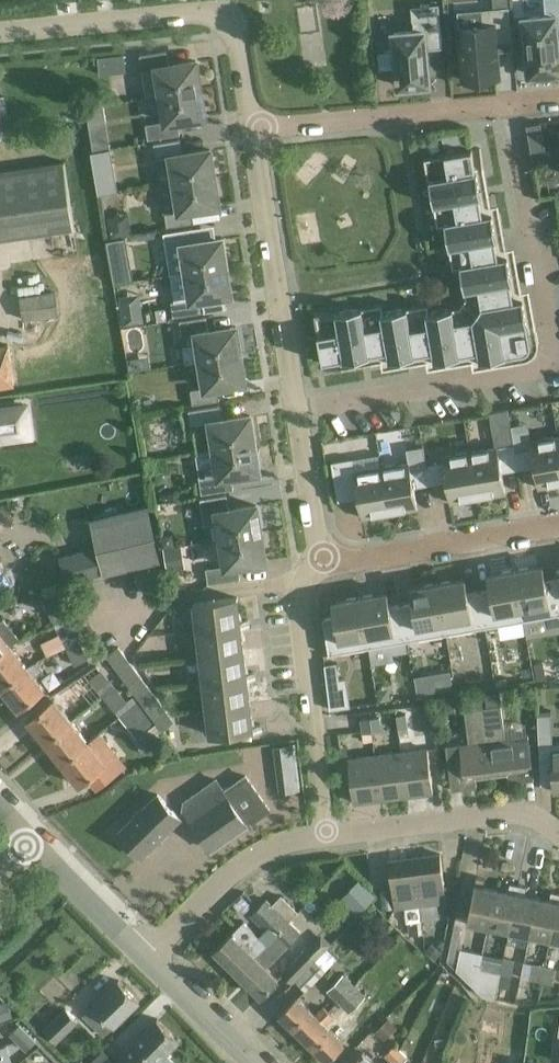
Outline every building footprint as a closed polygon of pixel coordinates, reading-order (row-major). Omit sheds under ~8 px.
[(558,72),(558,48),(558,36),(558,35),(558,0),(545,0),(546,16),(525,18),(530,74),(558,72)] [(399,86),(427,84),(430,84),(427,49),(444,48),(440,4),(413,6),(415,31),(394,33),(399,86)] [(317,5),(302,6),(302,28),(318,28),(317,5)] [(496,81),(496,78),(500,77),(496,43),(513,42),(510,7),(481,9),(482,26),(459,28),(464,81),(480,79),(480,83),(496,81)] [(162,94),(202,88),(197,61),(170,65),(168,51),(141,55),(147,96),(162,93),(162,94)] [(202,88),(162,94),(166,121),(147,124),(149,139),(181,134),(178,120),(206,116),(202,88)] [(101,105),(85,107),(88,125),(104,122),(101,105)] [(533,163),(547,160),(540,123),(526,125),(533,163)] [(161,185),(215,177),(211,149),(184,154),(181,139),(155,144),(161,185)] [(483,197),(478,173),(486,172),(482,148),(446,154),(446,155),(425,159),(429,182),(430,182),(438,226),(446,224),(454,268),(461,267),(467,298),(460,307),(429,312),(428,304),(384,312),(383,304),(339,312),(338,311),(315,315),(318,335),(324,371),(348,367),(346,359),(370,355),(370,354),(387,351),(389,360),(415,356),(415,354),(433,351),(434,360),(461,356),(461,355),(478,352),(480,361),(501,357),(501,356),(513,354),(514,362),(526,360),(528,360),(531,358),(532,357),(534,356),(535,354),(537,352),(538,350),(538,349),(539,347),(539,345),(539,344),(539,342),(537,330),(529,332),(527,320),(528,320),(524,298),(515,300),(512,282),(513,282),(509,256),(499,257),(496,240),(498,239),(493,213),(484,214),(481,197),(483,197)] [(111,154),(94,157),(97,173),(114,170),(111,154)] [(76,229),(69,161),(0,168),(0,237),(76,229)] [(215,177),(161,185),(168,227),(194,223),(192,208),(220,204),(215,177)] [(170,274),(227,266),(222,238),(195,242),(193,228),(163,233),(170,274)] [(124,237),(106,240),(109,260),(128,256),(124,237)] [(227,266),(170,274),(174,301),(172,302),(174,317),(206,312),(203,297),(231,293),(227,266)] [(56,291),(19,296),(22,320),(59,315),(56,291)] [(123,325),(144,322),(139,293),(119,297),(123,325)] [(209,331),(207,317),(180,321),(183,337),(197,334),(199,343),(184,345),(187,362),(201,359),(201,360),(241,354),(236,327),(209,331)] [(14,384),(9,343),(0,344),(0,386),(14,384)] [(241,354),(201,360),(205,387),(191,389),(193,404),(220,400),(217,386),(245,382),(241,354)] [(215,449),(254,443),(250,415),(223,420),(220,405),(189,410),(191,425),(211,422),(215,448),(215,449)] [(4,438),(29,435),(26,406),(1,409),(4,438)] [(558,484),(558,443),(558,436),(514,444),(515,451),(517,463),(533,460),(538,487),(558,484)] [(215,449),(215,448),(195,451),(202,494),(233,489),(231,475),(259,470),(254,443),(215,449)] [(470,451),(478,498),(505,493),(501,466),(517,463),(515,451),(514,444),(470,451)] [(382,466),(390,513),(417,508),(413,481),(429,478),(427,466),(423,445),(405,449),(407,462),(382,466)] [(427,466),(429,478),(445,475),(450,503),(478,498),(470,451),(442,456),(443,463),(427,466)] [(390,513),(382,466),(355,471),(353,458),(331,462),(337,494),(357,491),(362,518),(390,513)] [(207,541),(221,539),(261,532),(256,505),(229,509),(227,495),(200,499),(207,541)] [(64,582),(122,570),(161,562),(148,504),(90,517),(96,547),(58,555),(64,582)] [(261,532),(221,539),(226,565),(206,569),(208,583),(240,578),(237,564),(265,560),(261,532)] [(176,550),(166,552),(169,571),(179,569),(176,550)] [(11,582),(0,559),(0,588),(11,582)] [(556,577),(541,580),(539,565),(515,569),(524,620),(523,621),(526,637),(558,632),(558,593),(556,577)] [(479,590),(485,627),(523,621),(524,620),(515,569),(491,574),(494,588),(479,590)] [(437,583),(446,634),(485,627),(479,590),(463,593),(461,579),(437,583)] [(446,634),(437,583),(414,587),(416,601),(401,604),(407,641),(446,634)] [(360,596),(369,647),(407,641),(401,604),(386,607),(383,592),(360,596)] [(369,647),(360,596),(336,601),(338,615),(322,618),(329,654),(369,647)] [(196,629),(240,624),(237,597),(193,602),(196,629)] [(54,624),(68,617),(58,599),(44,605),(54,624)] [(20,637),(3,617),(0,620),(0,653),(20,637)] [(65,645),(78,639),(68,617),(54,624),(65,645)] [(200,655),(243,650),(240,624),(196,629),(200,655)] [(1,687),(27,666),(10,646),(20,638),(20,637),(0,653),(0,687),(1,687)] [(78,639),(65,645),(74,665),(88,658),(78,639)] [(112,662),(123,654),(118,647),(107,655),(112,662)] [(243,650),(200,655),(203,682),(246,677),(243,650)] [(118,670),(129,662),(123,654),(112,662),(118,670)] [(18,709),(44,688),(34,676),(43,669),(35,660),(27,666),(1,687),(18,709)] [(123,677),(134,669),(129,662),(118,670),(123,677)] [(335,662),(324,664),(327,681),(338,679),(335,662)] [(102,695),(114,685),(101,669),(100,670),(97,666),(85,673),(78,678),(83,684),(90,679),(102,695)] [(128,685),(140,676),(134,669),(123,677),(128,685)] [(414,673),(418,693),(426,691),(423,671),(414,673)] [(140,676),(128,685),(134,692),(145,684),(140,676)] [(246,677),(203,682),(206,708),(249,703),(246,677)] [(140,700),(151,691),(145,684),(134,692),(140,700)] [(119,717),(137,702),(132,696),(126,701),(114,685),(102,695),(119,717)] [(145,707),(156,699),(151,691),(140,700),(145,707)] [(482,707),(491,776),(508,773),(509,782),(533,779),(528,734),(505,737),(499,691),(484,693),(486,707),(482,707)] [(44,742),(70,721),(53,699),(27,720),(44,742)] [(150,714),(162,706),(156,699),(145,707),(150,714)] [(158,727),(155,723),(154,724),(137,702),(119,717),(136,738),(133,740),(144,754),(164,738),(156,729),(158,727)] [(249,703),(206,708),(209,735),(240,731),(240,733),(253,732),(249,703)] [(156,722),(167,713),(162,706),(150,714),(156,722)] [(491,776),(482,707),(464,709),(469,742),(446,745),(451,789),(476,786),(475,778),(491,776)] [(167,713),(156,722),(155,723),(158,727),(159,726),(162,729),(173,721),(167,713)] [(406,713),(395,714),(397,729),(408,728),(406,713)] [(538,715),(538,719),(539,745),(543,745),(544,763),(552,763),(554,792),(558,792),(558,749),(553,749),(551,719),(551,715),(538,715)] [(369,717),(371,732),(381,731),(379,716),(369,717)] [(361,733),(371,732),(369,717),(360,718),(361,733)] [(70,721),(44,742),(62,763),(100,732),(100,731),(87,741),(70,721)] [(96,788),(125,763),(100,732),(62,763),(79,784),(88,777),(96,788)] [(427,749),(400,752),(406,796),(433,792),(427,749)] [(400,752),(375,755),(380,799),(406,796),(400,752)] [(380,799),(375,755),(348,759),(353,802),(380,799)] [(268,809),(245,777),(224,793),(215,780),(181,804),(212,848),(268,809)] [(140,856),(180,818),(157,794),(118,833),(140,856)] [(440,853),(414,856),(420,904),(446,901),(440,853)] [(420,904),(414,856),(388,860),(395,908),(420,904)] [(474,883),(467,920),(455,917),(448,951),(447,960),(475,986),(481,958),(482,953),(461,948),(466,921),(488,925),(496,888),(483,885),(484,878),(476,877),(474,883)] [(356,914),(374,896),(359,880),(340,898),(356,914)] [(496,888),(488,925),(508,929),(518,885),(509,883),(508,890),(496,888)] [(518,885),(508,929),(529,934),(537,896),(525,894),(526,886),(518,885)] [(529,934),(550,938),(558,894),(551,892),(550,899),(537,896),(529,934)] [(289,921),(298,911),(281,894),(272,903),(267,899),(250,916),(264,930),(258,936),(243,921),(231,933),(214,950),(238,973),(255,956),(258,953),(289,921)] [(550,938),(558,940),(558,894),(550,938)] [(289,921),(272,938),(283,949),(300,932),(289,921)] [(291,983),(331,942),(321,932),(281,972),(291,983)] [(255,956),(238,973),(261,996),(278,978),(266,966),(283,949),(272,938),(258,953),(255,956)] [(331,942),(291,983),(292,983),(295,981),(306,991),(326,971),(325,970),(338,957),(328,947),(331,943),(331,942)] [(503,957),(502,962),(500,973),(520,977),(523,961),(503,957)] [(502,962),(481,958),(475,986),(483,994),(495,997),(500,973),(502,962)] [(523,961),(520,977),(541,981),(544,966),(523,961)] [(61,964),(38,985),(61,1009),(83,988),(61,964)] [(544,966),(541,981),(554,984),(557,968),(544,966)] [(338,1001),(355,984),(344,973),(327,990),(338,1001)] [(118,980),(92,1005),(82,1015),(84,1017),(79,1023),(88,1033),(94,1027),(103,1036),(139,1001),(118,980)] [(355,984),(338,1001),(348,1012),(365,995),(355,984)] [(303,1037),(328,1011),(323,1005),(314,1014),(297,996),(280,1014),(303,1037)] [(7,1000),(0,1002),(0,1021),(13,1016),(7,1000)] [(65,1011),(44,1031),(56,1043),(77,1022),(65,1011)] [(328,1011),(303,1037),(326,1059),(343,1042),(326,1025),(334,1016),(328,1011)] [(179,1040),(157,1018),(115,1061),(104,1050),(91,1062),(156,1062),(179,1040)] [(482,1019),(481,1033),(498,1034),(499,1020),(482,1019)] [(19,1041),(28,1033),(19,1024),(10,1033),(19,1041)] [(28,1033),(19,1041),(27,1050),(36,1041),(28,1033)] [(390,1061),(401,1050),(394,1043),(384,1054),(390,1061)] [(390,1061),(388,1062),(401,1062),(407,1057),(401,1050),(390,1061)] [(363,1051),(351,1062),(375,1062),(363,1051)]
